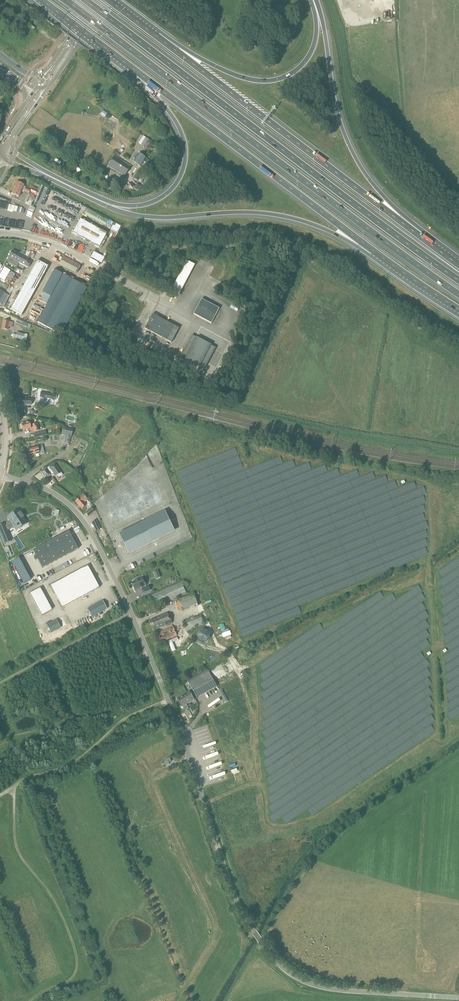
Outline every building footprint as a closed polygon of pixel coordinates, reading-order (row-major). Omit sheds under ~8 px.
[(151,141),(146,137),(141,145),(146,149),(151,141)] [(138,154),(133,162),(144,169),(146,166),(145,166),(147,164),(148,164),(150,161),(138,154)] [(108,166),(107,168),(114,172),(115,170),(124,176),(130,167),(117,158),(114,156),(108,166)] [(145,177),(142,174),(138,171),(137,172),(136,172),(135,173),(136,174),(134,178),(138,181),(140,182),(141,181),(144,183),(147,179),(145,177)] [(110,183),(109,183),(124,192),(126,190),(125,190),(127,186),(123,183),(113,177),(111,180),(110,179),(108,182),(110,183)] [(19,197),(21,191),(23,193),(24,191),(29,193),(30,190),(26,188),(26,187),(24,186),(16,182),(14,187),(15,187),(12,194),(19,197)] [(80,220),(73,233),(100,248),(107,234),(80,220)] [(37,221),(32,232),(38,234),(42,223),(37,221)] [(28,260),(29,258),(18,252),(17,253),(13,250),(8,258),(18,264),(19,263),(26,267),(28,268),(31,262),(28,260)] [(94,252),(91,257),(102,263),(105,258),(103,257),(94,252)] [(37,261),(11,309),(22,315),(48,267),(37,261)] [(74,264),(61,261),(60,268),(73,270),(74,264)] [(72,280),(46,327),(59,334),(85,287),(93,272),(84,267),(76,282),(72,280)] [(216,267),(210,278),(216,282),(222,271),(216,267)] [(54,270),(42,293),(50,297),(62,274),(54,270)] [(63,275),(37,322),(46,327),(72,280),(63,275)] [(213,327),(219,311),(200,303),(194,319),(213,327)] [(149,320),(144,329),(171,343),(179,329),(152,314),(150,317),(149,320)] [(17,319),(16,323),(22,325),(30,329),(31,325),(28,324),(17,319)] [(3,322),(2,329),(8,330),(8,327),(12,327),(12,323),(3,322)] [(13,334),(12,338),(26,341),(28,335),(16,332),(16,335),(13,334)] [(185,348),(180,357),(185,359),(185,360),(199,368),(199,367),(211,346),(197,338),(190,351),(185,348)] [(23,431),(31,428),(32,428),(34,432),(39,430),(37,423),(30,425),(29,422),(21,425),(23,431)] [(63,427),(61,434),(66,435),(64,442),(70,443),(73,429),(63,427)] [(42,445),(41,446),(28,449),(30,456),(36,454),(36,455),(38,454),(39,453),(39,455),(44,453),(42,445)] [(119,458),(118,460),(121,463),(126,456),(123,454),(119,458)] [(41,475),(42,475),(45,479),(51,475),(52,476),(54,474),(56,476),(61,473),(55,464),(50,467),(49,466),(46,469),(46,468),(40,473),(41,474),(41,475)] [(124,470),(117,477),(121,482),(128,475),(124,470)] [(115,477),(105,487),(109,491),(119,481),(115,477)] [(151,481),(147,483),(152,494),(156,491),(151,481)] [(147,483),(142,486),(147,496),(152,494),(147,483)] [(142,486),(138,488),(143,498),(147,496),(142,486)] [(138,488),(133,490),(138,500),(143,498),(138,488)] [(133,490),(129,492),(134,502),(138,500),(133,490)] [(156,491),(152,494),(157,504),(161,501),(156,491)] [(129,492),(124,494),(129,504),(134,502),(129,492)] [(124,494),(120,497),(125,507),(129,504),(124,494)] [(152,494),(147,496),(152,506),(157,504),(152,494)] [(75,502),(79,506),(82,509),(86,506),(82,502),(84,500),(85,500),(87,499),(83,495),(75,502)] [(147,496),(143,498),(148,508),(152,506),(147,496)] [(120,497),(115,499),(120,509),(125,507),(120,497)] [(143,498),(138,500),(143,510),(148,508),(143,498)] [(115,499),(111,501),(116,511),(120,509),(115,499)] [(138,500),(134,502),(139,512),(143,510),(138,500)] [(111,501),(106,503),(111,513),(116,511),(111,501)] [(134,502),(129,504),(134,515),(139,512),(134,502)] [(129,504),(125,507),(130,517),(134,515),(129,504)] [(125,507),(120,509),(125,519),(130,517),(125,507)] [(85,513),(88,516),(94,511),(91,508),(85,513)] [(120,509),(116,511),(121,521),(125,519),(120,509)] [(10,517),(8,519),(15,528),(17,527),(18,527),(18,526),(20,525),(21,527),(28,523),(26,521),(19,510),(10,516),(10,517)] [(116,511),(111,513),(116,523),(121,521),(116,511)] [(174,530),(165,513),(138,526),(120,535),(129,553),(147,544),(174,530)] [(92,522),(96,531),(100,529),(96,520),(92,522)] [(5,544),(5,543),(11,540),(7,531),(8,531),(4,523),(4,524),(0,526),(0,532),(5,544)] [(68,531),(61,535),(63,540),(71,536),(68,531)] [(61,535),(42,545),(45,550),(47,554),(52,552),(56,549),(61,547),(66,544),(63,540),(61,535)] [(71,536),(63,540),(66,544),(73,540),(71,536)] [(73,540),(66,544),(68,549),(76,545),(73,540)] [(66,544),(61,547),(66,556),(70,553),(68,549),(66,544)] [(42,545),(33,550),(35,555),(45,550),(42,545)] [(76,545),(68,549),(70,553),(78,549),(76,545)] [(61,547),(56,549),(61,558),(66,556),(61,547)] [(56,549),(52,552),(56,561),(61,558),(56,549)] [(45,550),(35,555),(38,559),(40,558),(42,557),(47,554),(45,550)] [(52,552),(47,554),(52,563),(56,561),(52,552)] [(47,554),(42,557),(47,566),(52,563),(47,554)] [(41,559),(38,560),(42,568),(47,566),(42,557),(40,558),(41,559)] [(19,558),(12,561),(15,566),(21,562),(19,558)] [(79,570),(76,572),(81,583),(85,581),(83,578),(79,570)] [(76,572),(72,574),(78,585),(81,583),(76,572)] [(86,576),(83,578),(85,581),(93,577),(92,573),(89,575),(86,576)] [(72,574),(68,576),(74,587),(78,585),(72,574)] [(28,576),(22,579),(24,584),(31,580),(28,576)] [(68,576),(65,578),(71,589),(74,587),(68,576)] [(93,577),(85,581),(87,585),(90,583),(92,582),(95,580),(93,577)] [(135,590),(141,587),(142,589),(144,593),(150,590),(149,586),(146,587),(145,586),(146,585),(143,577),(138,579),(138,580),(132,582),(135,590)] [(65,578),(61,580),(67,591),(71,589),(65,578)] [(61,580),(58,582),(62,589),(64,593),(67,591),(61,580)] [(85,581),(81,583),(87,594),(91,592),(87,585),(85,581)] [(182,582),(159,592),(149,596),(154,608),(187,594),(182,582)] [(81,583),(78,585),(84,596),(87,594),(81,583)] [(78,585),(74,587),(80,598),(84,596),(78,585)] [(74,587),(71,589),(77,600),(80,598),(74,587)] [(71,589),(67,591),(73,602),(77,600),(71,589)] [(67,591),(64,593),(65,596),(69,604),(73,602),(67,591)] [(194,594),(179,600),(183,610),(198,604),(194,594)] [(103,601),(87,609),(91,617),(107,609),(103,601)] [(155,630),(158,629),(160,628),(167,625),(167,626),(168,626),(168,625),(172,623),(167,613),(151,620),(155,630)] [(184,622),(188,631),(204,624),(201,615),(184,622)] [(56,620),(47,625),(51,633),(60,628),(56,620)] [(198,635),(198,636),(198,637),(198,638),(199,638),(199,639),(200,640),(201,641),(202,641),(203,641),(204,642),(205,641),(206,641),(207,641),(208,640),(209,639),(209,638),(210,638),(210,637),(210,636),(210,635),(210,634),(209,633),(209,632),(208,631),(207,630),(206,630),(205,630),(204,630),(203,630),(202,630),(201,630),(200,631),(199,632),(199,633),(198,634),(198,635)] [(216,687),(217,686),(208,670),(188,681),(197,698),(216,687)] [(235,685),(233,686),(231,683),(222,687),(226,695),(237,690),(235,685)] [(182,707),(182,706),(185,711),(189,709),(186,704),(195,699),(190,691),(177,698),(182,707)] [(225,703),(228,701),(223,691),(219,692),(225,703)]
